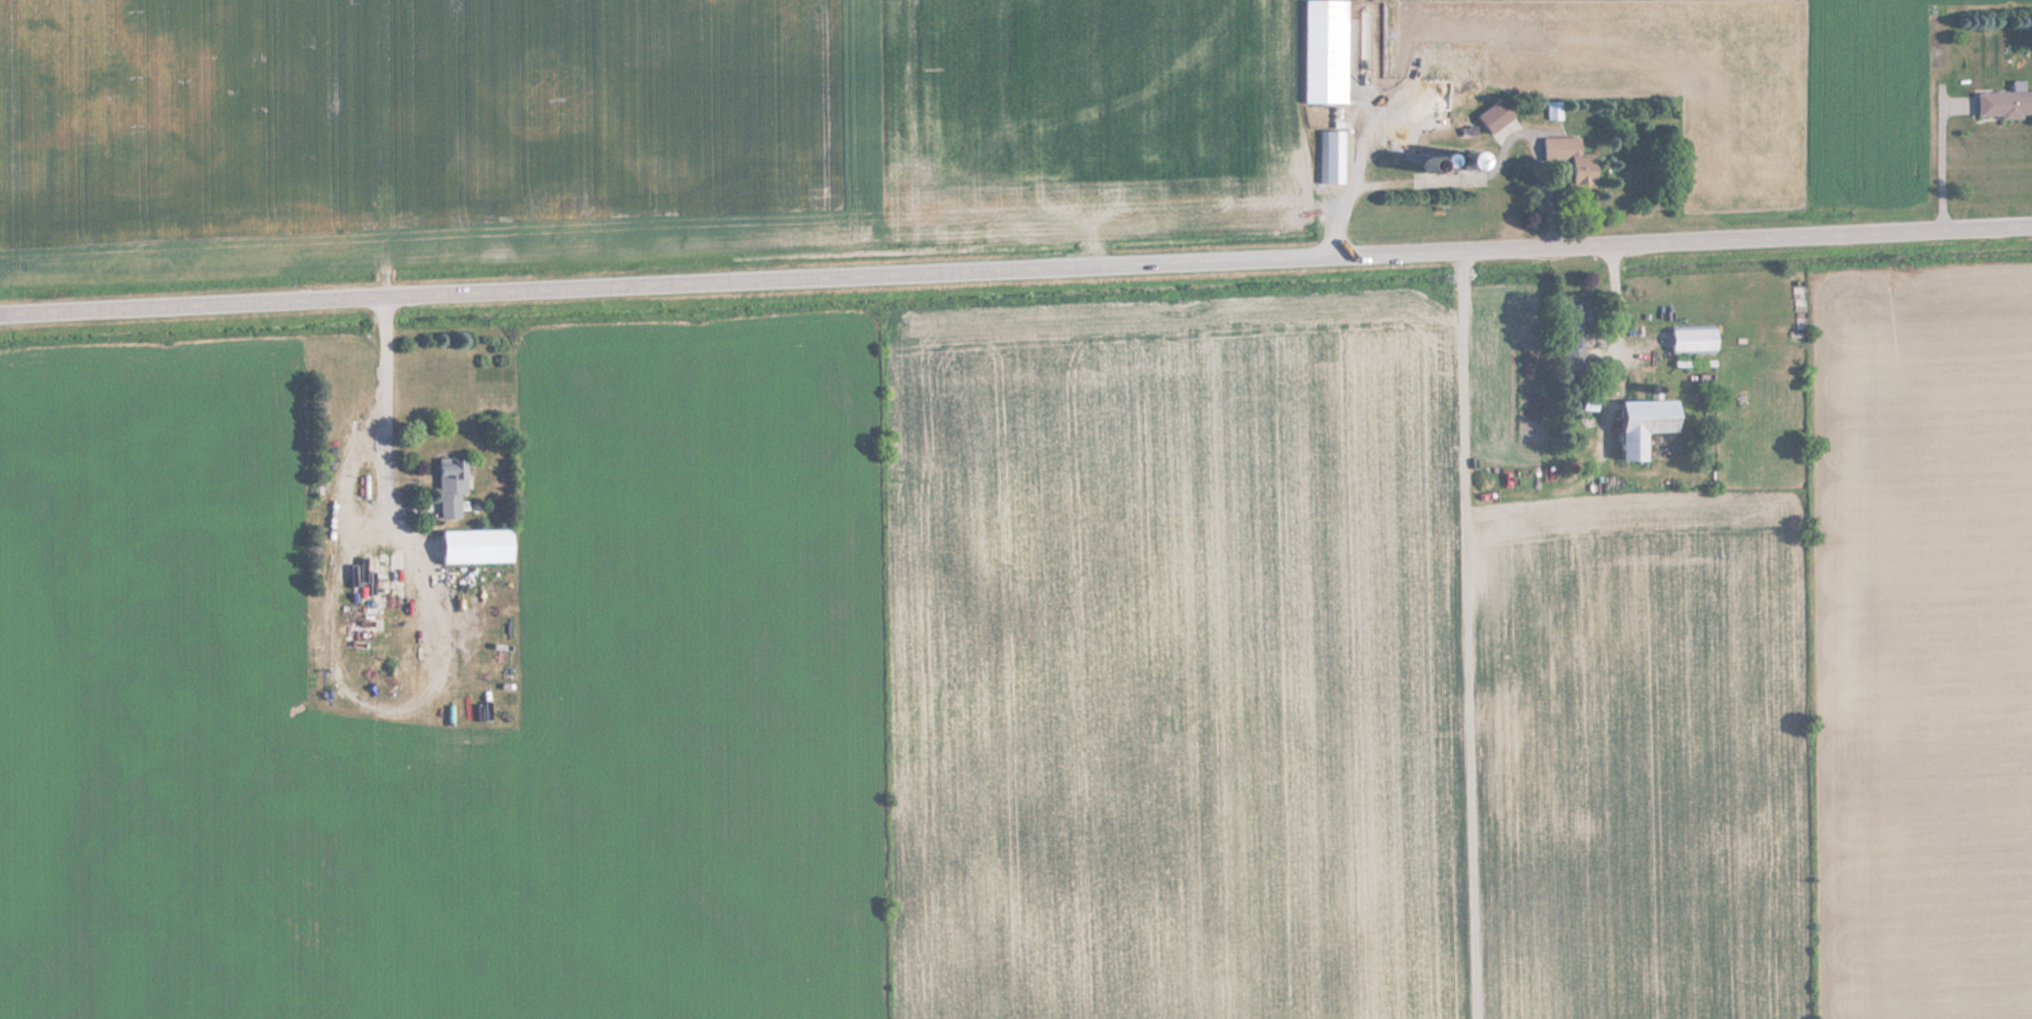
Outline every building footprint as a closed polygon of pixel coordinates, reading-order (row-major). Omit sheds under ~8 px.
[(1347,103),(1347,19),(1328,19),(1328,0),(1305,0),(1304,103),(1347,103)] [(2023,91),(2023,81),(2011,81),(2012,91),(1977,93),(1978,118),(2031,115),(2031,91),(2023,91)] [(1516,116),(1502,97),(1479,114),(1492,133),(1516,116)] [(1561,118),(1561,102),(1549,102),(1549,113),(1554,113),(1554,118),(1561,118)] [(1344,184),(1344,130),(1319,130),(1319,184),(1344,184)] [(1543,137),(1543,161),(1572,161),(1572,188),(1595,188),(1595,154),(1580,154),(1580,137),(1543,137)] [(1670,353),(1716,353),(1716,327),(1670,327),(1670,353)] [(1622,402),(1622,461),(1647,461),(1647,433),(1678,432),(1678,401),(1622,402)] [(438,460),(439,520),(460,520),(460,494),(466,494),(466,460),(438,460)] [(511,564),(511,531),(441,531),(442,564),(511,564)]
